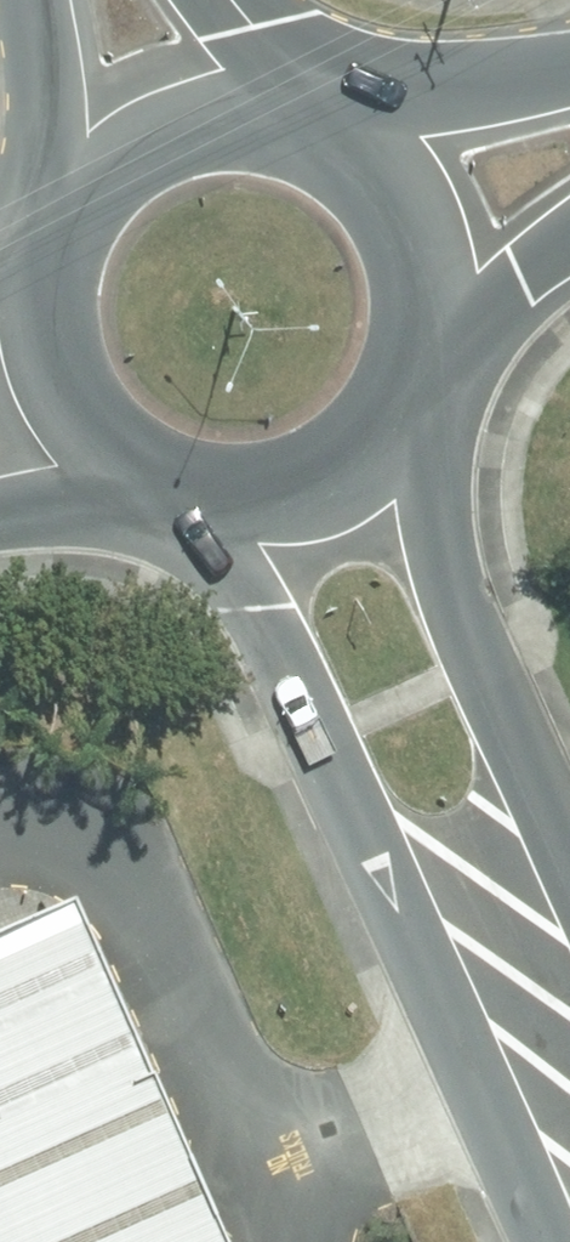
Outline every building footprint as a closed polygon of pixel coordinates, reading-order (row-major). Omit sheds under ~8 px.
[(79,892),(0,927),(0,1241),(235,1241),(79,892)]
